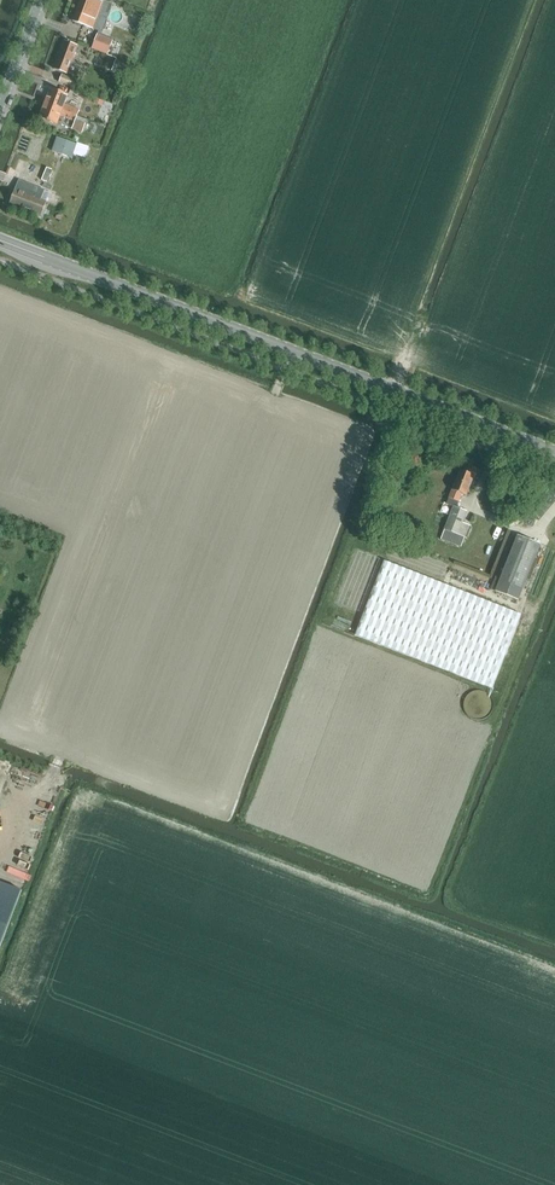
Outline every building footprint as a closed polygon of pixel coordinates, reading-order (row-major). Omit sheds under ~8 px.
[(97,20),(104,1),(103,0),(81,0),(73,21),(93,29),(97,20)] [(108,54),(113,40),(98,34),(92,48),(108,54)] [(77,76),(81,67),(71,63),(78,45),(65,40),(54,69),(67,74),(68,73),(77,76)] [(117,59),(112,71),(125,75),(129,63),(117,59)] [(73,88),(76,81),(62,75),(59,82),(73,88)] [(46,103),(73,114),(77,115),(79,110),(65,104),(69,95),(51,88),(46,103)] [(96,97),(94,103),(102,106),(104,100),(96,97)] [(77,115),(73,114),(46,103),(40,118),(57,124),(61,116),(71,119),(75,121),(77,117),(77,115)] [(75,121),(74,125),(84,129),(87,121),(77,117),(75,121)] [(73,158),(77,145),(58,138),(53,151),(73,158)] [(46,168),(42,180),(47,182),(52,170),(46,168)] [(10,203),(42,215),(47,201),(42,199),(45,190),(19,180),(15,189),(10,203)] [(43,246),(46,238),(14,226),(11,234),(43,246)] [(470,526),(462,523),(467,511),(457,507),(459,501),(460,501),(463,494),(467,495),(475,476),(461,470),(450,498),(451,498),(447,508),(453,510),(445,530),(444,530),(441,540),(461,547),(465,538),(466,538),(470,526)] [(403,484),(400,493),(410,496),(412,487),(403,484)] [(540,545),(517,535),(495,591),(518,601),(540,545)] [(521,615),(384,561),(355,636),(492,689),(521,615)] [(493,708),(493,707),(493,704),(492,702),(491,700),(489,697),(487,695),(484,694),(481,693),(478,693),(475,694),(473,695),(469,698),(467,701),(466,703),(465,708),(466,711),(466,713),(468,715),(469,717),(471,719),(474,720),(476,721),(479,721),(481,721),(485,720),(488,718),(490,716),(492,714),(493,711),(493,708)] [(22,896),(0,887),(0,956),(22,896)]
